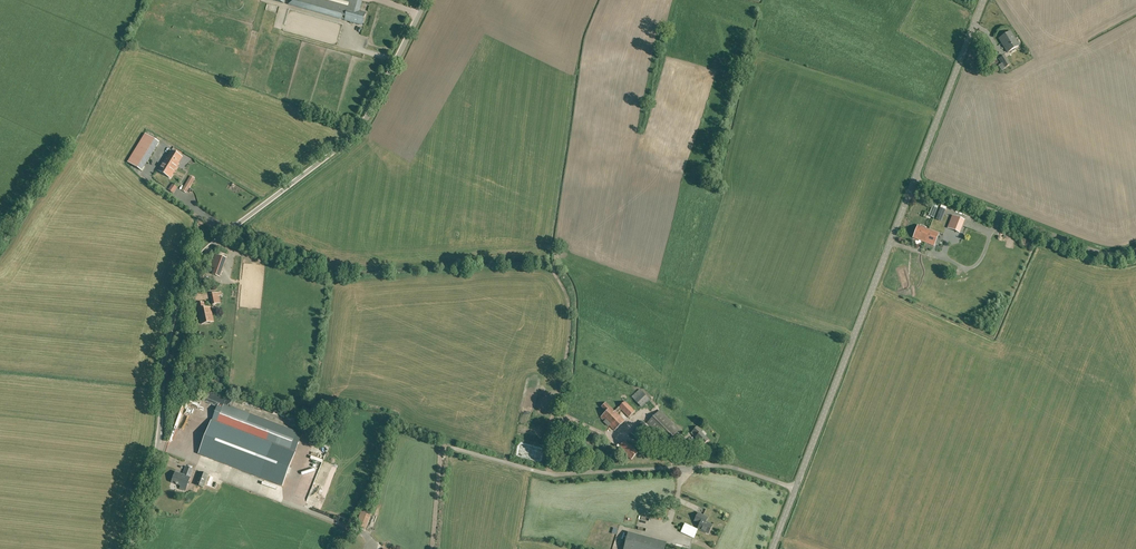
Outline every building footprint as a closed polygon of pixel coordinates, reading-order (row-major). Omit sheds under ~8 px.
[(289,4),(288,4),(342,19),(344,20),(362,25),(366,13),(359,11),(362,1),(361,0),(290,0),(289,4)] [(1011,31),(999,38),(1007,52),(1019,45),(1011,31)] [(1011,65),(1005,55),(1000,58),(1006,68),(1011,65)] [(142,171),(144,168),(159,142),(145,134),(127,162),(142,171)] [(178,164),(183,157),(172,151),(167,158),(166,157),(158,171),(171,178),(179,164),(178,164)] [(192,176),(185,192),(190,194),(197,178),(192,176)] [(947,228),(958,232),(963,220),(952,215),(947,228)] [(927,233),(928,229),(918,225),(913,238),(924,242),(927,237),(924,236),(925,232),(927,233)] [(939,233),(928,229),(927,233),(925,232),(924,236),(927,237),(924,242),(934,246),(939,233)] [(220,278),(227,258),(218,255),(211,275),(220,278)] [(212,305),(221,303),(218,293),(210,294),(211,297),(210,297),(212,305)] [(205,309),(204,304),(197,305),(201,324),(213,322),(210,308),(205,309)] [(640,407),(649,399),(640,389),(631,397),(640,407)] [(625,401),(615,411),(606,403),(601,407),(606,412),(601,417),(605,421),(604,422),(609,426),(615,431),(625,421),(617,413),(621,409),(629,417),(635,411),(625,401)] [(294,453),(290,451),(297,432),(224,404),(217,423),(212,421),(199,454),(224,464),(282,486),(294,453)] [(665,443),(679,430),(660,410),(646,424),(665,443)] [(649,427),(642,421),(631,434),(638,440),(649,427)] [(703,445),(708,440),(701,433),(702,432),(697,427),(693,431),(697,436),(696,438),(703,445)] [(638,452),(625,441),(618,448),(631,460),(638,452)] [(540,453),(537,453),(535,459),(542,460),(544,450),(540,449),(540,453)] [(190,478),(194,469),(186,466),(182,475),(176,472),(172,482),(181,486),(180,489),(185,491),(190,478)] [(204,488),(209,475),(199,472),(195,485),(204,488)] [(699,513),(695,521),(701,524),(698,529),(709,534),(713,525),(706,522),(708,518),(699,513)] [(667,543),(628,533),(624,548),(665,548),(667,543)]
